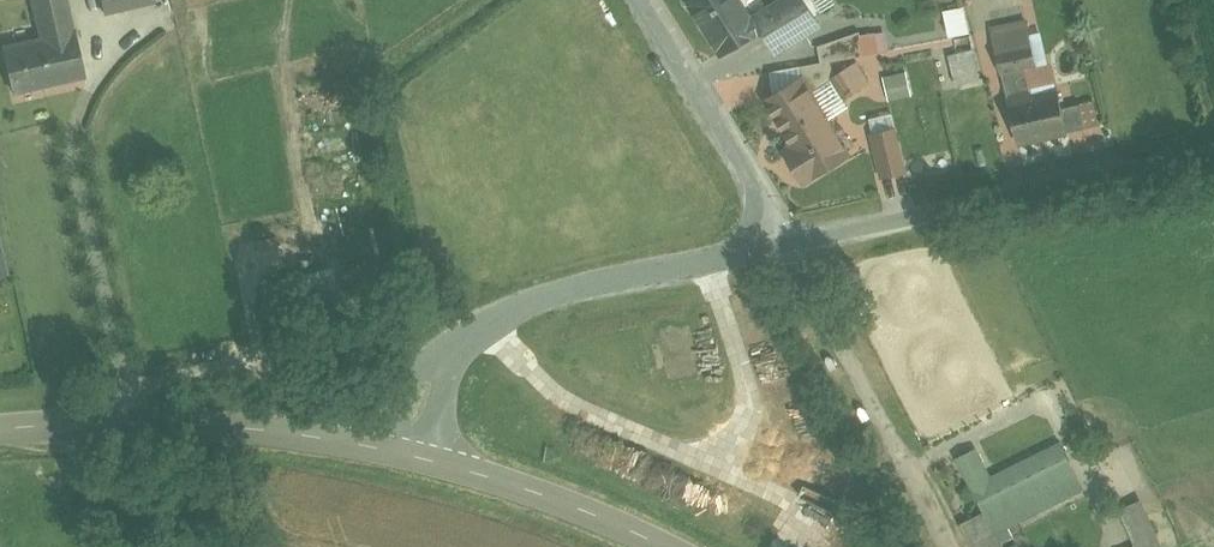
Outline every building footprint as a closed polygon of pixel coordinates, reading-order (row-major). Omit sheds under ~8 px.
[(42,37),(74,29),(67,0),(33,0),(42,37)] [(105,13),(155,2),(155,0),(102,0),(105,13)] [(743,0),(693,0),(692,0),(724,53),(761,30),(769,32),(780,49),(821,24),(807,0),(783,0),(754,18),(743,0)] [(947,36),(969,34),(965,7),(943,10),(947,36)] [(1028,21),(994,28),(1005,75),(1028,69),(1039,67),(1028,21)] [(42,37),(4,46),(15,92),(86,75),(74,29),(42,37)] [(862,32),(820,46),(824,62),(830,61),(830,62),(866,55),(863,35),(862,32)] [(876,33),(863,35),(866,55),(880,53),(876,33)] [(955,84),(981,78),(974,48),(948,54),(955,84)] [(824,62),(802,66),(804,80),(805,79),(813,93),(833,81),(833,80),(832,79),(835,77),(830,62),(830,61),(824,62)] [(858,63),(835,77),(832,79),(833,80),(833,81),(844,100),(871,83),(858,63)] [(769,72),(772,84),(802,77),(799,65),(769,72)] [(1028,69),(1005,75),(1010,95),(1033,90),(1028,69)] [(908,73),(886,78),(891,100),(913,95),(908,73)] [(804,80),(769,101),(798,146),(789,152),(806,180),(850,153),(813,93),(805,79),(804,80)] [(1060,91),(1035,97),(1034,90),(1033,90),(1010,95),(1020,142),(1069,131),(1064,107),(1060,91)] [(1083,103),(1064,107),(1069,131),(1070,132),(1088,128),(1083,103)] [(898,129),(875,134),(885,176),(908,171),(898,129)] [(342,202),(338,176),(329,178),(333,203),(342,202)] [(9,275),(0,230),(0,277),(9,275)] [(1064,446),(991,483),(974,450),(959,458),(996,531),(1084,487),(1064,446)] [(1122,509),(1139,546),(1162,546),(1141,501),(1122,509)]
